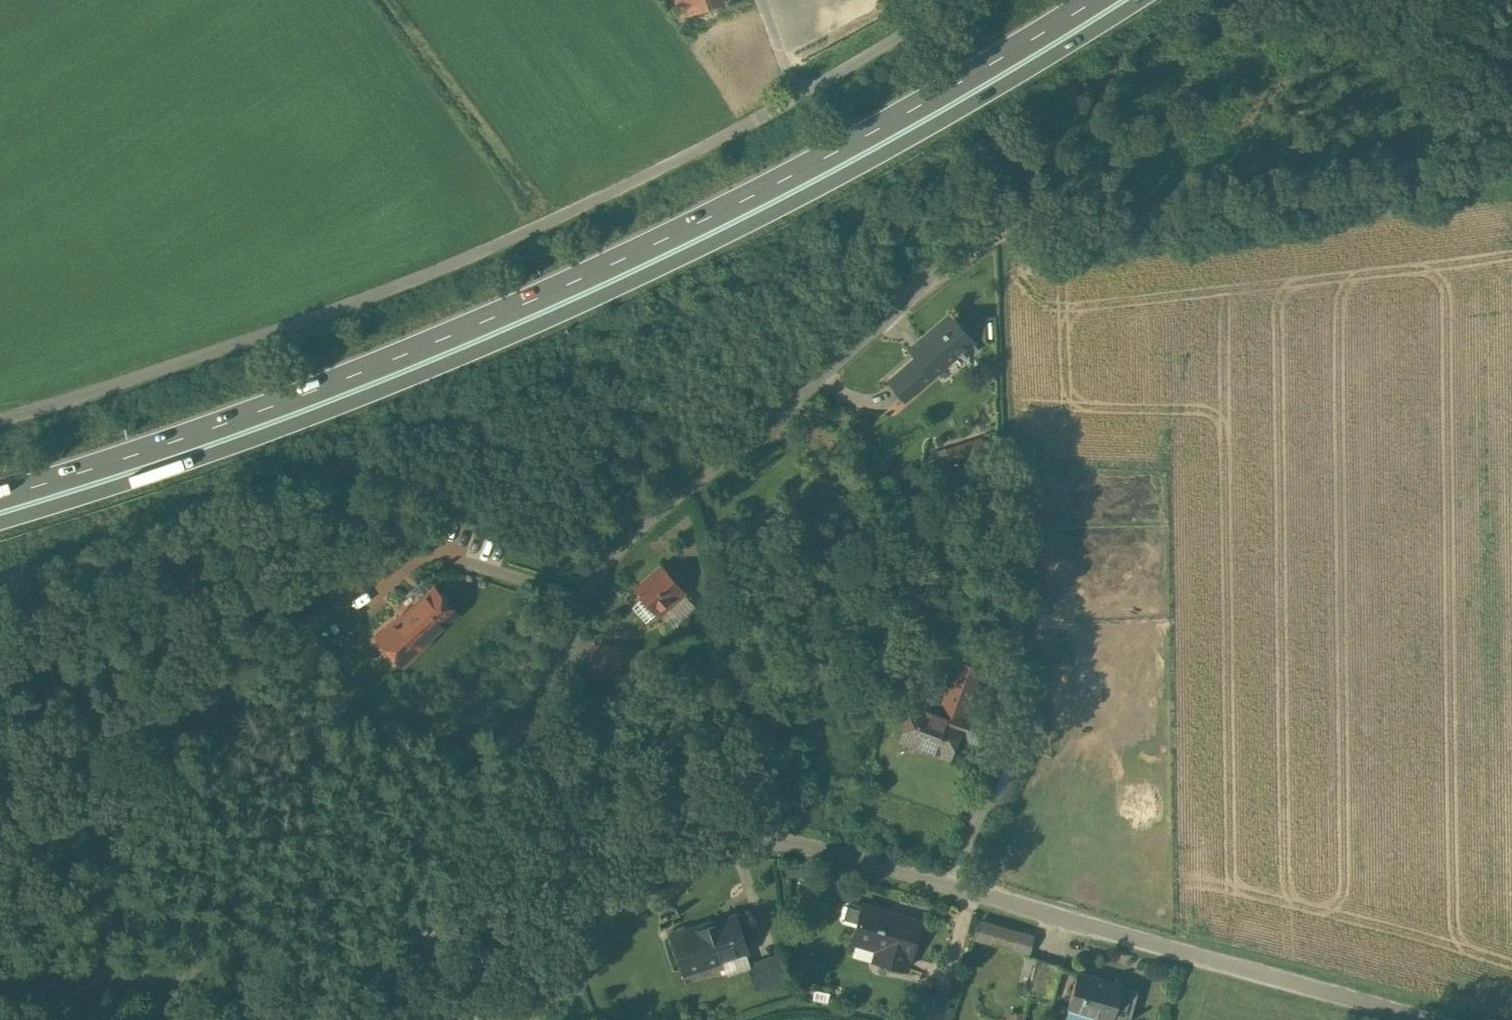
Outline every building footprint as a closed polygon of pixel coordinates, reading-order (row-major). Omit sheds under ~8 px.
[(681,15),(724,2),(723,0),(677,0),(681,15)] [(949,316),(920,340),(927,348),(890,381),(904,399),(971,341),(949,316)] [(963,443),(945,449),(950,463),(986,450),(981,437),(964,444),(963,443)] [(347,563),(321,580),(337,605),(363,588),(347,563)] [(661,568),(636,590),(642,597),(656,613),(659,616),(676,601),(672,597),(680,590),(680,589),(661,568)] [(457,615),(433,589),(404,615),(428,642),(457,615)] [(694,607),(680,590),(672,597),(676,601),(659,616),(670,627),(694,607)] [(642,597),(631,607),(645,623),(656,613),(642,597)] [(403,614),(377,638),(403,666),(429,643),(428,642),(404,615),(403,614)] [(939,709),(916,700),(902,739),(947,755),(955,734),(959,721),(957,721),(961,712),(972,716),(977,703),(981,704),(986,689),(973,684),(979,668),(958,660),(949,684),(948,683),(939,709)] [(847,686),(832,682),(829,692),(844,696),(847,686)] [(972,716),(961,712),(957,721),(959,721),(955,734),(977,742),(985,720),(972,716)] [(1013,771),(990,763),(980,793),(1003,801),(1013,771)] [(862,905),(847,901),(843,903),(839,916),(842,921),(856,925),(862,905)] [(919,921),(862,904),(862,905),(856,925),(851,941),(886,950),(882,962),(905,969),(908,957),(909,957),(919,921)] [(1033,952),(1038,931),(982,915),(976,936),(1033,952)] [(734,916),(708,924),(708,923),(691,929),(702,963),(745,949),(734,916)] [(691,929),(671,935),(683,970),(702,963),(691,929)] [(777,955),(747,966),(754,987),(785,976),(777,955)] [(1059,962),(1038,956),(1029,986),(1050,993),(1059,962)] [(811,963),(797,967),(800,978),(814,975),(811,963)] [(1118,984),(1076,971),(1067,1005),(1109,1017),(1110,1015),(1118,984)] [(1118,984),(1110,1015),(1124,1019),(1128,1019),(1129,1018),(1133,1019),(1135,1014),(1131,1012),(1138,990),(1118,984)] [(828,992),(814,989),(813,998),(826,1001),(828,992)] [(922,992),(915,1016),(931,1019),(939,1019),(945,999),(922,992)] [(1014,1004),(1016,1019),(1035,1019),(1033,1001),(1014,1004)]
